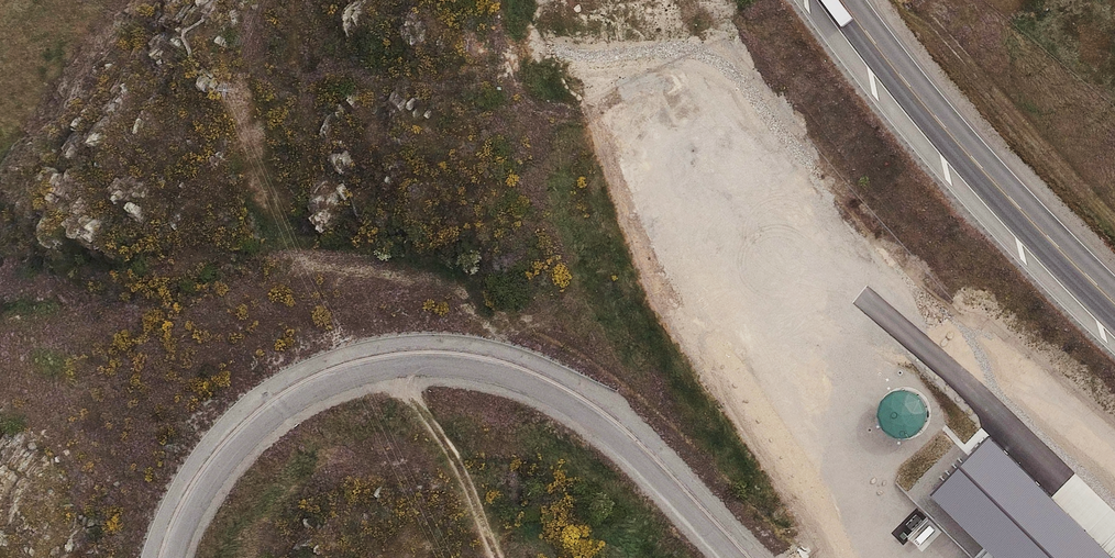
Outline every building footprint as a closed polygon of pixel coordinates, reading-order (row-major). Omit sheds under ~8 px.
[(898,440),(906,442),(914,441),(921,438),(927,432),(930,425),(931,417),(930,409),(926,403),(920,397),(913,394),(905,394),(897,396),(890,400),(886,407),(883,414),(883,422),(886,430),(891,436),(898,440)]
